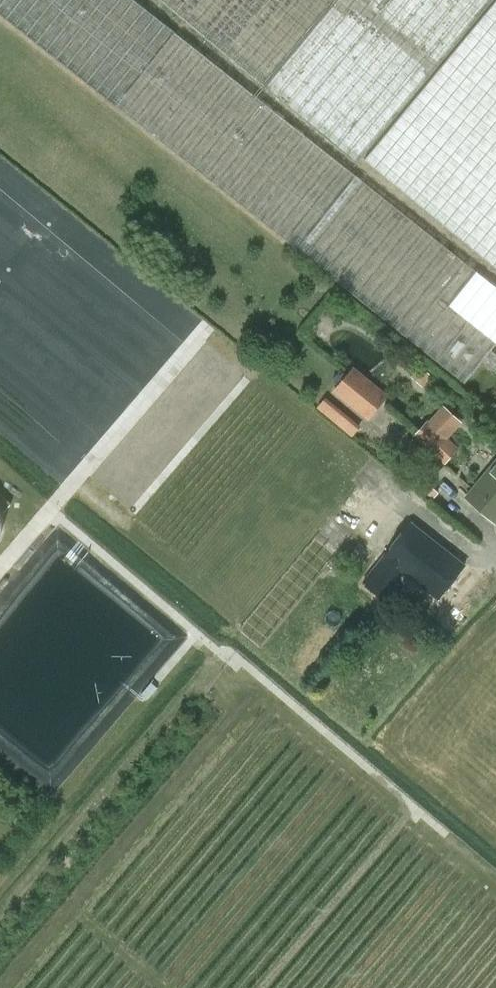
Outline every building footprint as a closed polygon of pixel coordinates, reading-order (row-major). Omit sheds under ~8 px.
[(422,228),(284,118),(134,0),(0,0),(0,16),(130,118),(386,321),(464,383),(481,362),(495,373),(495,371),(495,355),(489,350),(495,341),(495,288),(422,228)] [(201,33),(356,161),(486,0),(160,0),(201,33)] [(360,161),(495,271),(495,0),(491,0),(360,161)] [(353,367),(332,392),(368,422),(389,397),(353,367)] [(354,438),(363,427),(328,396),(319,407),(354,438)] [(443,463),(458,447),(448,438),(463,421),(443,404),(428,421),(414,436),(443,463)] [(464,499),(495,524),(495,522),(495,460),(464,499)] [(410,523),(362,583),(379,597),(401,570),(435,598),(462,565),(410,523)] [(59,578),(59,569),(64,569),(50,558),(55,551),(62,551),(73,560),(79,552),(79,539),(58,539),(22,586),(26,589),(19,598),(31,607),(22,607),(14,618),(42,618),(47,610),(47,609),(52,602),(52,588),(59,578)]
